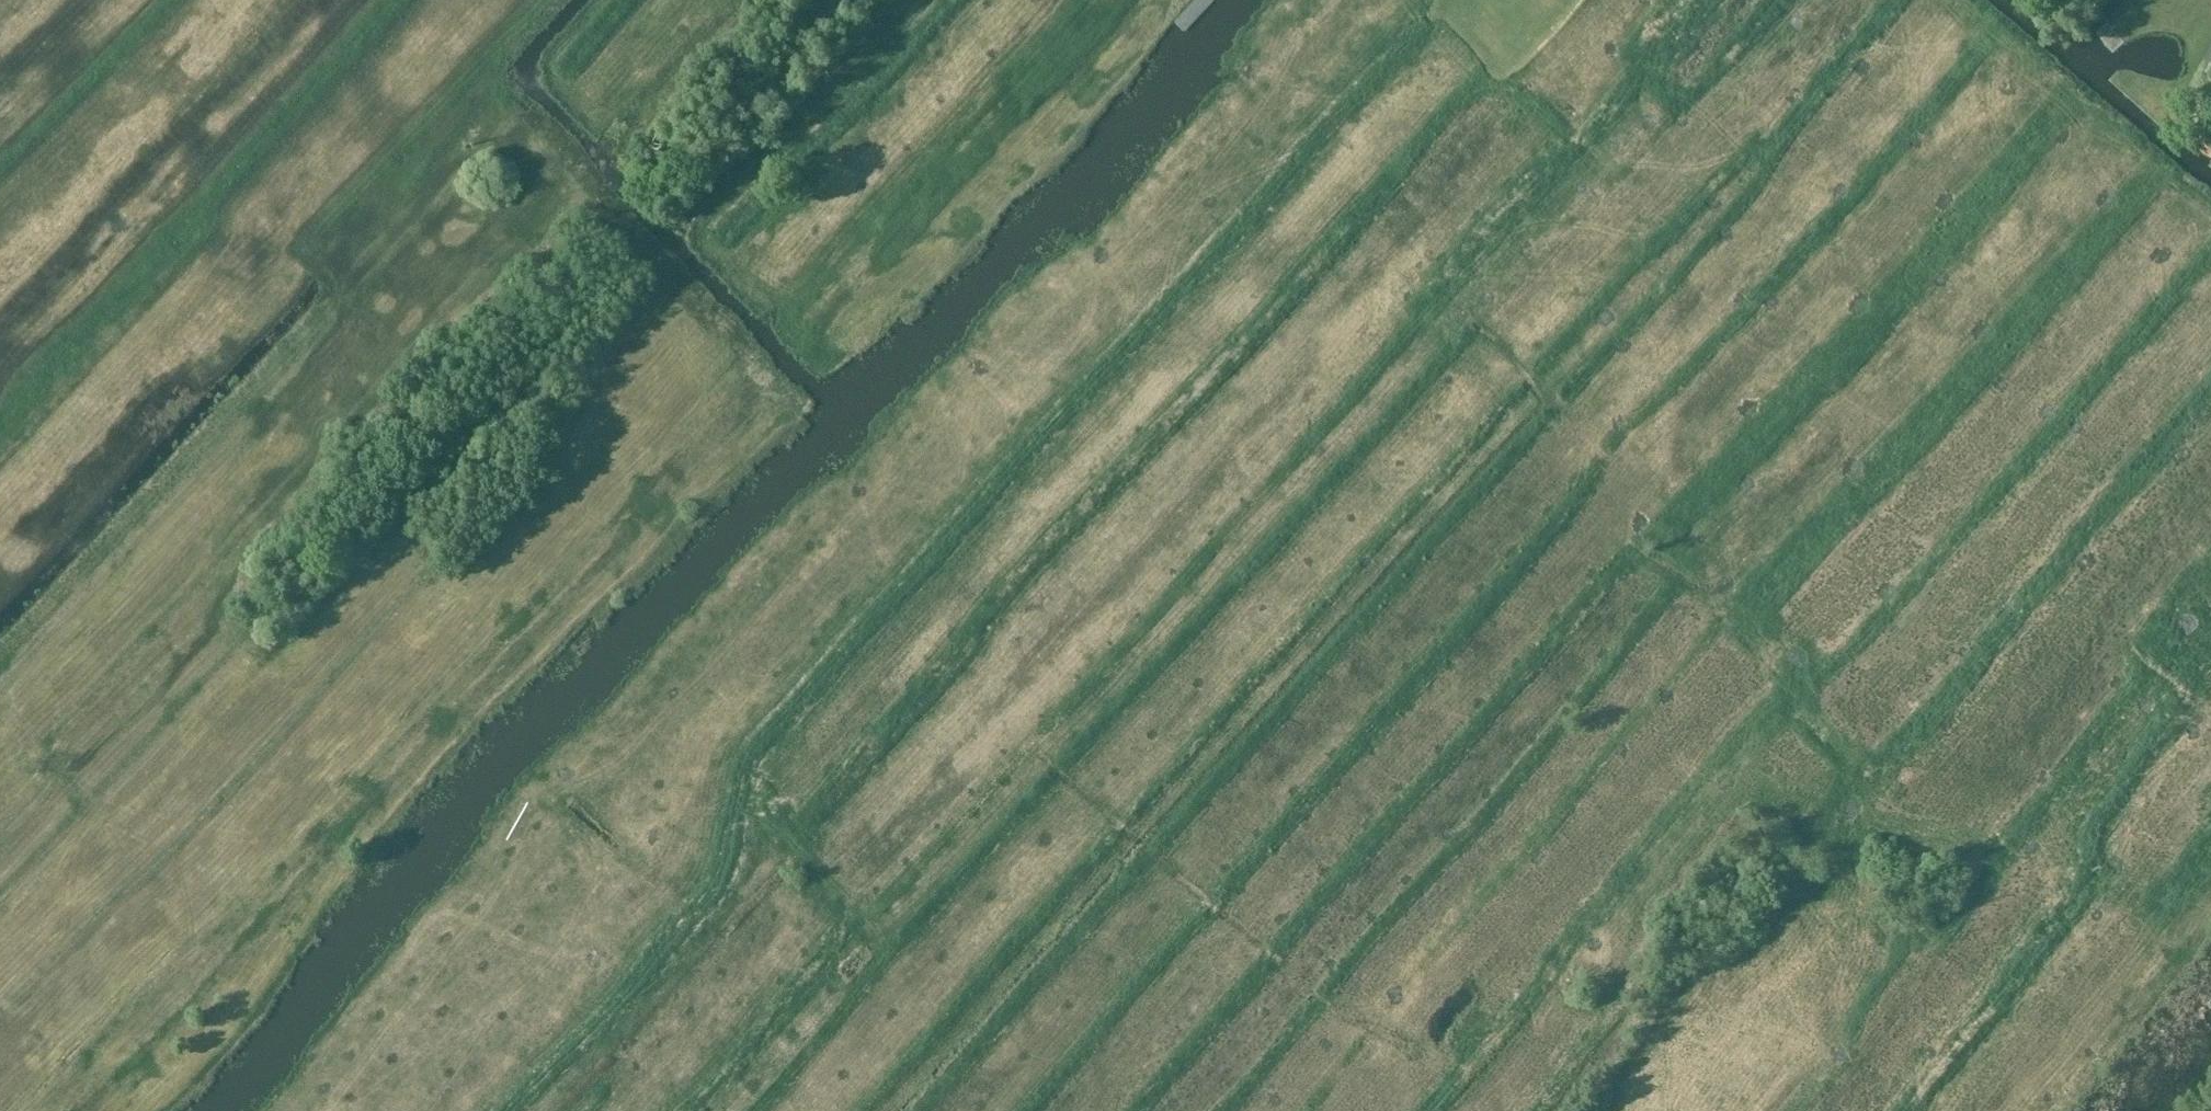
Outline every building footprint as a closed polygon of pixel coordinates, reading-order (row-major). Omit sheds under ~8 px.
[(2198,73),(2210,82),(2210,52),(2198,73)]
